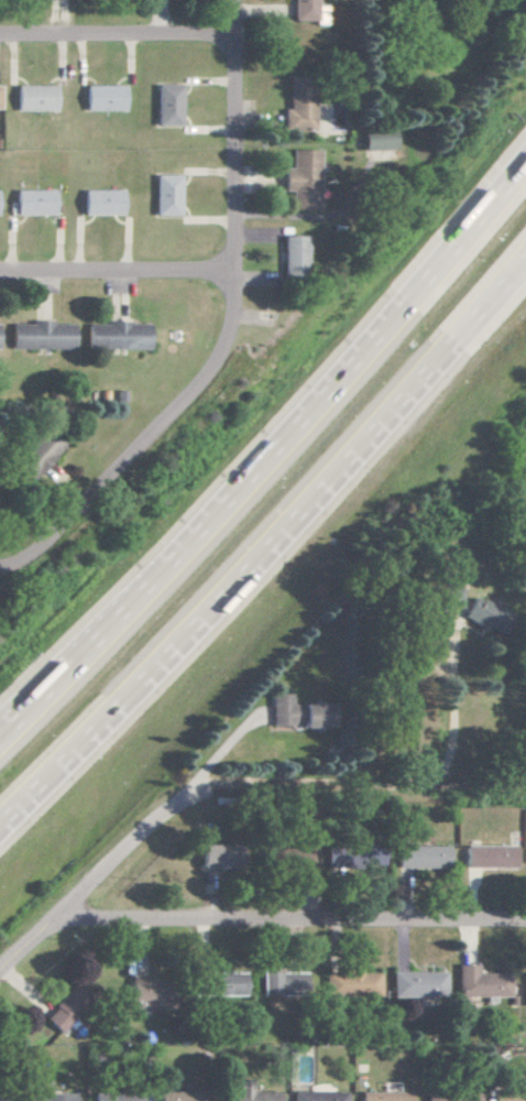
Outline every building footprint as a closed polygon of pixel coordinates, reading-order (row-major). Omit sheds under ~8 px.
[(289,20),(313,21),(313,0),(290,0),(289,20)] [(308,130),(309,77),(285,77),(285,108),(280,108),(279,129),(308,130)] [(82,110),(121,110),(121,86),(82,85),(82,110)] [(153,126),(178,126),(177,85),(152,86),(153,126)] [(13,110),(53,111),(53,86),(13,86),(13,110)] [(358,133),(358,150),(390,149),(389,132),(358,133)] [(316,150),(287,150),(287,168),(280,168),(280,191),(287,191),(287,210),(315,210),(316,150)] [(152,215),(177,216),(177,175),(152,175),(152,215)] [(81,190),(81,216),(120,215),(120,189),(81,190)] [(52,191),(13,190),(13,214),(52,215),(52,191)] [(13,321),(33,321),(33,319),(54,319),(54,323),(75,323),(76,347),(13,348),(13,321)] [(89,321),(110,321),(110,319),(131,319),(131,323),(151,323),(151,347),(89,347),(89,321)] [(8,466),(46,423),(67,440),(65,444),(66,445),(63,448),(62,447),(56,454),(57,455),(40,473),(39,472),(29,484),(8,466)] [(501,610),(475,596),(463,618),(486,630),(490,624),(493,625),(501,610)] [(271,727),(292,726),(291,694),(270,695),(271,727)] [(201,866),(230,866),(230,846),(201,846),(201,866)] [(398,868),(448,869),(448,848),(398,847),(398,868)] [(516,848),(466,847),(465,867),(516,868),(516,848)] [(380,866),(382,856),(364,852),(362,863),(380,866)] [(477,973),(477,964),(456,964),(457,997),(511,996),(510,972),(477,973)] [(259,972),(260,992),(305,991),(305,971),(259,972)] [(324,995),(379,996),(380,973),(324,971),(324,995)] [(391,997),(445,998),(445,972),(391,971),(391,997)] [(244,995),(245,973),(209,972),(209,994),(244,995)] [(71,1015),(55,1005),(45,1021),(60,1031),(71,1015)] [(277,1092),(249,1092),(249,1077),(234,1077),(235,1091),(223,1091),(223,1100),(277,1100),(277,1092)] [(493,1100),(525,1100),(525,1082),(515,1081),(514,1093),(493,1092),(493,1100)] [(157,1100),(206,1100),(205,1091),(157,1093),(157,1100)] [(408,1091),(359,1093),(359,1100),(409,1100),(408,1091)] [(344,1093),(291,1092),(291,1100),(344,1100),(344,1093)]
